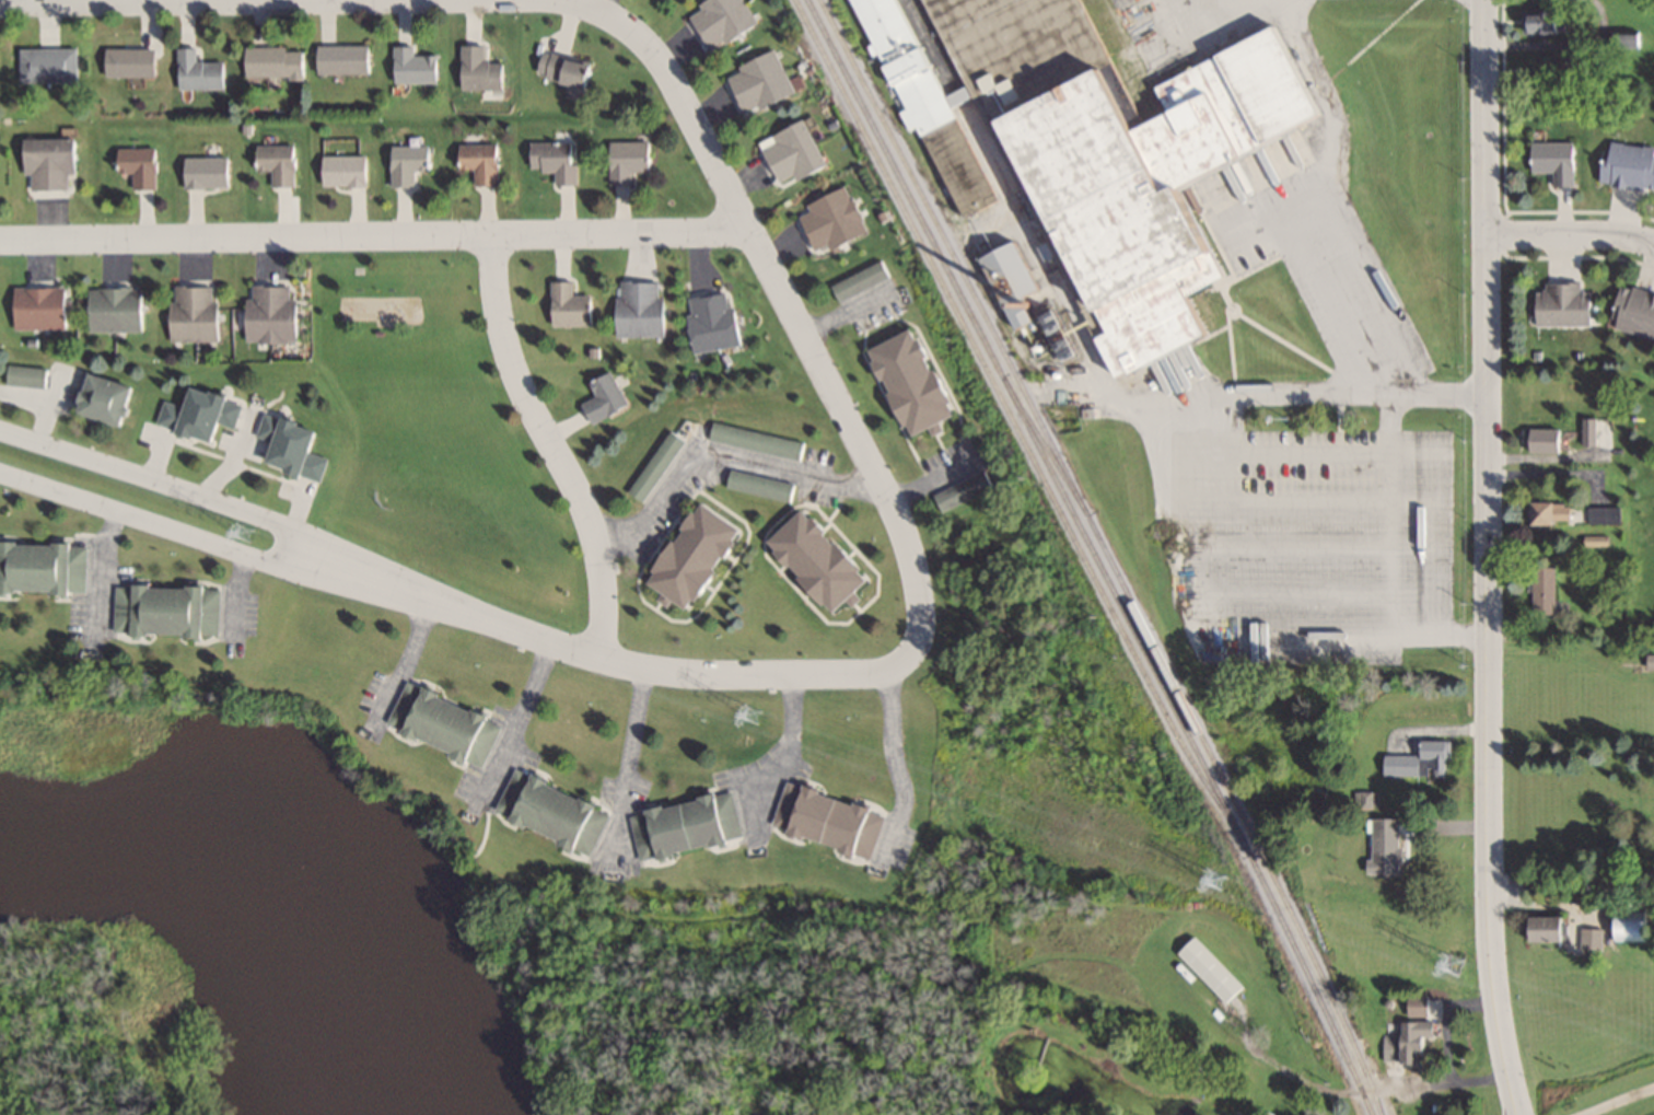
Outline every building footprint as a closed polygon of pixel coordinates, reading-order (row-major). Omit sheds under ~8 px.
[(744,0),(704,0),(687,8),(708,50),(757,27),(744,0)] [(896,113),(913,106),(960,219),(1005,200),(1002,193),(1012,189),(974,97),(966,101),(924,0),(849,0),(896,113)] [(992,94),(1003,90),(1005,96),(1097,58),(1102,71),(1108,68),(1080,0),(953,0),(992,94)] [(1567,34),(1567,12),(1524,12),(1524,34),(1567,34)] [(1021,116),(1116,335),(1108,338),(1125,377),(1215,339),(1194,291),(1228,277),(1220,258),(1226,255),(1194,179),(1328,121),(1288,28),(1159,84),(1172,116),(1145,128),(1121,72),(1021,116)] [(319,45),(319,73),(371,73),(371,45),(319,45)] [(486,45),(464,45),(464,89),(506,89),(506,61),(486,61),(486,45)] [(247,78),(305,78),(305,46),(247,46),(247,78)] [(416,46),(395,46),(395,82),(440,82),(440,55),(416,55),(416,46)] [(78,48),(20,48),(20,81),(78,81),(78,48)] [(156,76),(156,48),(107,48),(107,76),(156,76)] [(226,89),(226,61),(198,61),(198,48),(180,48),(180,89),(226,89)] [(538,77),(591,90),(597,63),(544,51),(538,77)] [(795,94),(778,51),(727,71),(744,115),(795,94)] [(828,166),(808,120),(758,141),(778,187),(828,166)] [(25,138),(25,190),(76,190),(76,138),(25,138)] [(651,141),(610,141),(610,185),(633,185),(633,172),(651,172),(651,141)] [(530,170),(556,170),(556,185),(577,185),(577,142),(530,142),(530,170)] [(1576,142),(1531,142),(1531,172),(1553,172),(1553,187),(1576,187),(1576,142)] [(1653,191),(1653,147),(1604,142),(1599,185),(1653,191)] [(500,143),(460,143),(460,170),(476,170),(476,185),(500,185),(500,143)] [(393,187),(416,187),(416,170),(432,170),(432,145),(393,145),(393,187)] [(272,187),(297,187),(297,146),(258,146),(258,172),(272,172),(272,187)] [(118,148),(118,173),(133,173),(133,189),(157,189),(157,148),(118,148)] [(369,186),(369,155),(324,155),(324,186),(369,186)] [(185,188),(231,188),(231,157),(185,157),(185,188)] [(830,249),(869,233),(849,185),(806,203),(808,211),(799,215),(814,250),(828,244),(830,249)] [(986,257),(1006,305),(1041,291),(1022,243),(986,257)] [(830,283),(838,301),(891,278),(883,260),(830,283)] [(592,325),(592,294),(574,294),(574,281),(552,281),(552,325),(592,325)] [(666,296),(659,296),(659,281),(618,281),(618,337),(666,337),(666,296)] [(1536,325),(1593,325),(1593,290),(1582,290),(1582,284),(1536,284),(1536,325)] [(1623,284),(1613,327),(1653,337),(1653,292),(1623,284)] [(298,343),(299,297),(290,297),(291,286),(248,285),(247,342),(298,343)] [(171,341),(218,341),(218,286),(171,286),(171,341)] [(14,329),(67,329),(67,287),(14,287),(14,329)] [(89,288),(89,332),(143,332),(143,288),(89,288)] [(733,292),(686,300),(695,353),(743,345),(733,292)] [(913,437),(959,416),(918,328),(872,349),(913,437)] [(7,385),(47,385),(47,367),(7,367),(7,385)] [(592,425),(629,407),(612,372),(590,382),(597,397),(582,404),(592,425)] [(137,387),(91,373),(79,413),(125,427),(137,387)] [(157,426),(216,441),(220,423),(235,427),(242,400),(192,387),(187,407),(163,401),(157,426)] [(267,465),(323,479),(328,457),(313,454),(320,427),(262,413),(257,437),(273,441),(267,465)] [(1584,419),(1584,443),(1596,443),(1596,419),(1584,419)] [(803,440),(711,423),(708,441),(800,458),(803,440)] [(1565,452),(1565,428),(1531,428),(1531,452),(1565,452)] [(627,492),(644,503),(686,440),(669,429),(627,492)] [(791,501),(795,482),(729,470),(725,489),(791,501)] [(995,487),(986,470),(934,496),(943,514),(995,487)] [(651,583),(663,590),(658,599),(669,606),(673,598),(695,612),(747,530),(702,502),(651,583)] [(1535,524),(1582,524),(1582,502),(1535,502),(1535,524)] [(874,576),(804,509),(768,546),(838,614),(874,576)] [(87,593),(88,545),(0,543),(0,591),(87,593)] [(1556,567),(1531,567),(1531,615),(1556,615),(1556,567)] [(221,634),(221,587),(115,587),(115,635),(221,634)] [(504,720),(426,686),(407,730),(485,764),(504,720)] [(406,719),(398,714),(395,720),(403,725),(406,719)] [(1382,774),(1451,775),(1451,739),(1420,739),(1420,754),(1382,753),(1382,774)] [(592,853),(612,810),(535,774),(515,817),(592,853)] [(871,854),(884,808),(787,780),(774,825),(871,854)] [(631,811),(641,859),(744,838),(734,790),(631,811)] [(1651,939),(1651,908),(1615,908),(1615,939),(1651,939)] [(1531,915),(1531,939),(1570,939),(1570,915),(1531,915)] [(1605,927),(1585,927),(1585,948),(1605,948),(1605,927)] [(1247,985),(1196,935),(1179,952),(1229,1003),(1247,985)] [(1410,1014),(1439,1014),(1439,995),(1410,995),(1410,1014)] [(1438,1035),(1438,1019),(1403,1020),(1403,1033),(1383,1033),(1384,1061),(1427,1061),(1427,1035),(1438,1035)]
